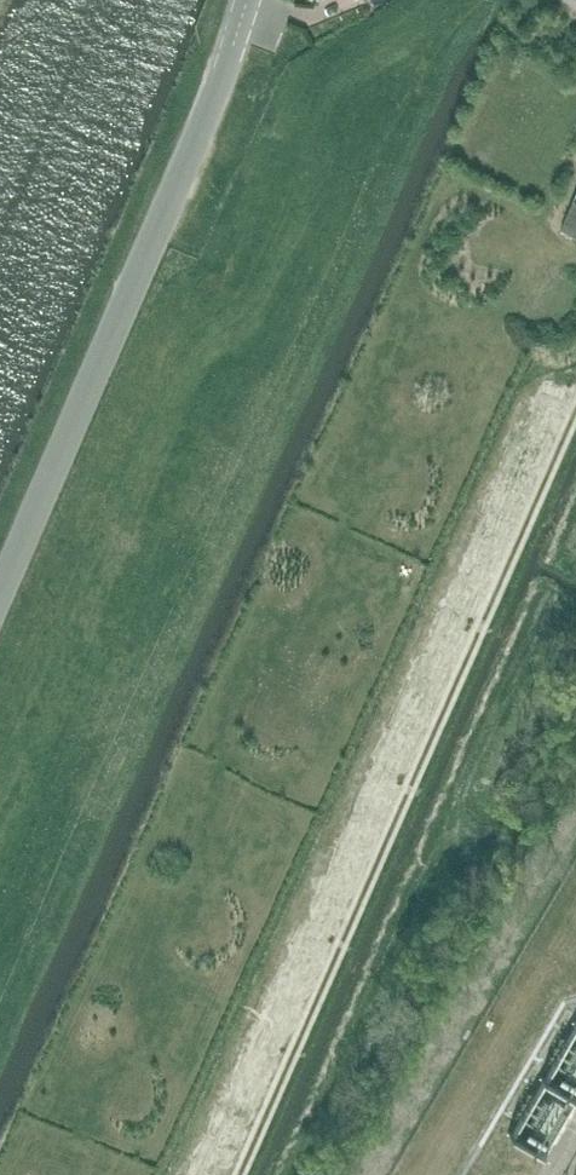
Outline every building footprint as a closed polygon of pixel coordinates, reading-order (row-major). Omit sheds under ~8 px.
[(562,229),(575,235),(575,195),(562,229)]
